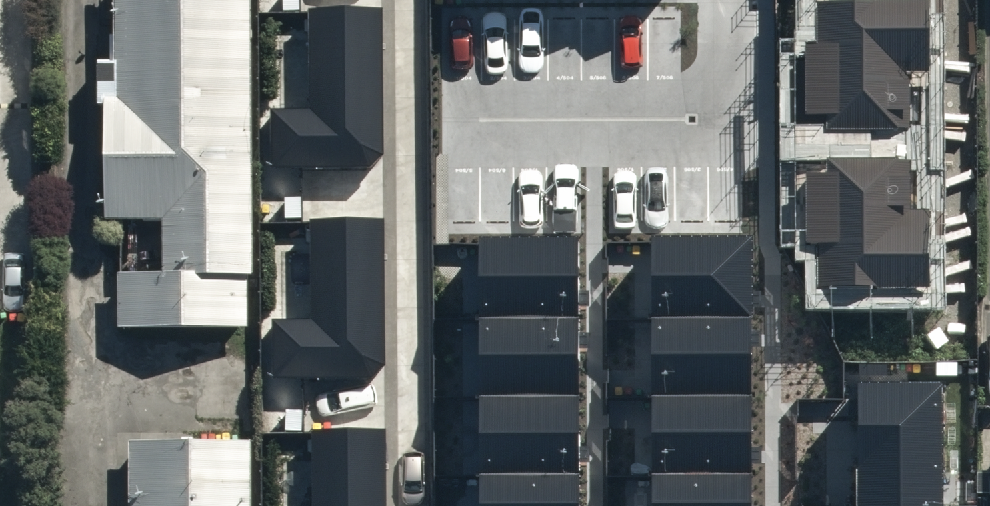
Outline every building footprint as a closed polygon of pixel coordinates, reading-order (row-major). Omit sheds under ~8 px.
[(254,0),(122,0),(124,104),(107,104),(109,230),(126,230),(127,340),(261,337),(254,0)] [(929,77),(928,0),(819,2),(819,46),(806,46),(807,118),(829,117),(829,131),(912,130),(912,77),(929,77)] [(309,113),(271,113),(271,170),(382,169),(381,13),(308,13),(309,113)] [(820,287),(929,286),(928,210),(911,210),(910,156),(827,157),(827,171),(805,172),(806,243),(819,243),(820,287)] [(312,320),(274,320),(274,377),(385,376),(384,220),(311,220),(312,320)] [(749,237),(653,237),(654,505),(750,505),(749,237)] [(575,240),(479,240),(480,505),(576,505),(575,240)] [(857,505),(943,505),(942,381),(856,381),(857,505)] [(385,431),(312,431),(312,505),(385,505),(385,431)] [(127,448),(128,505),(252,505),(252,447),(127,448)]
